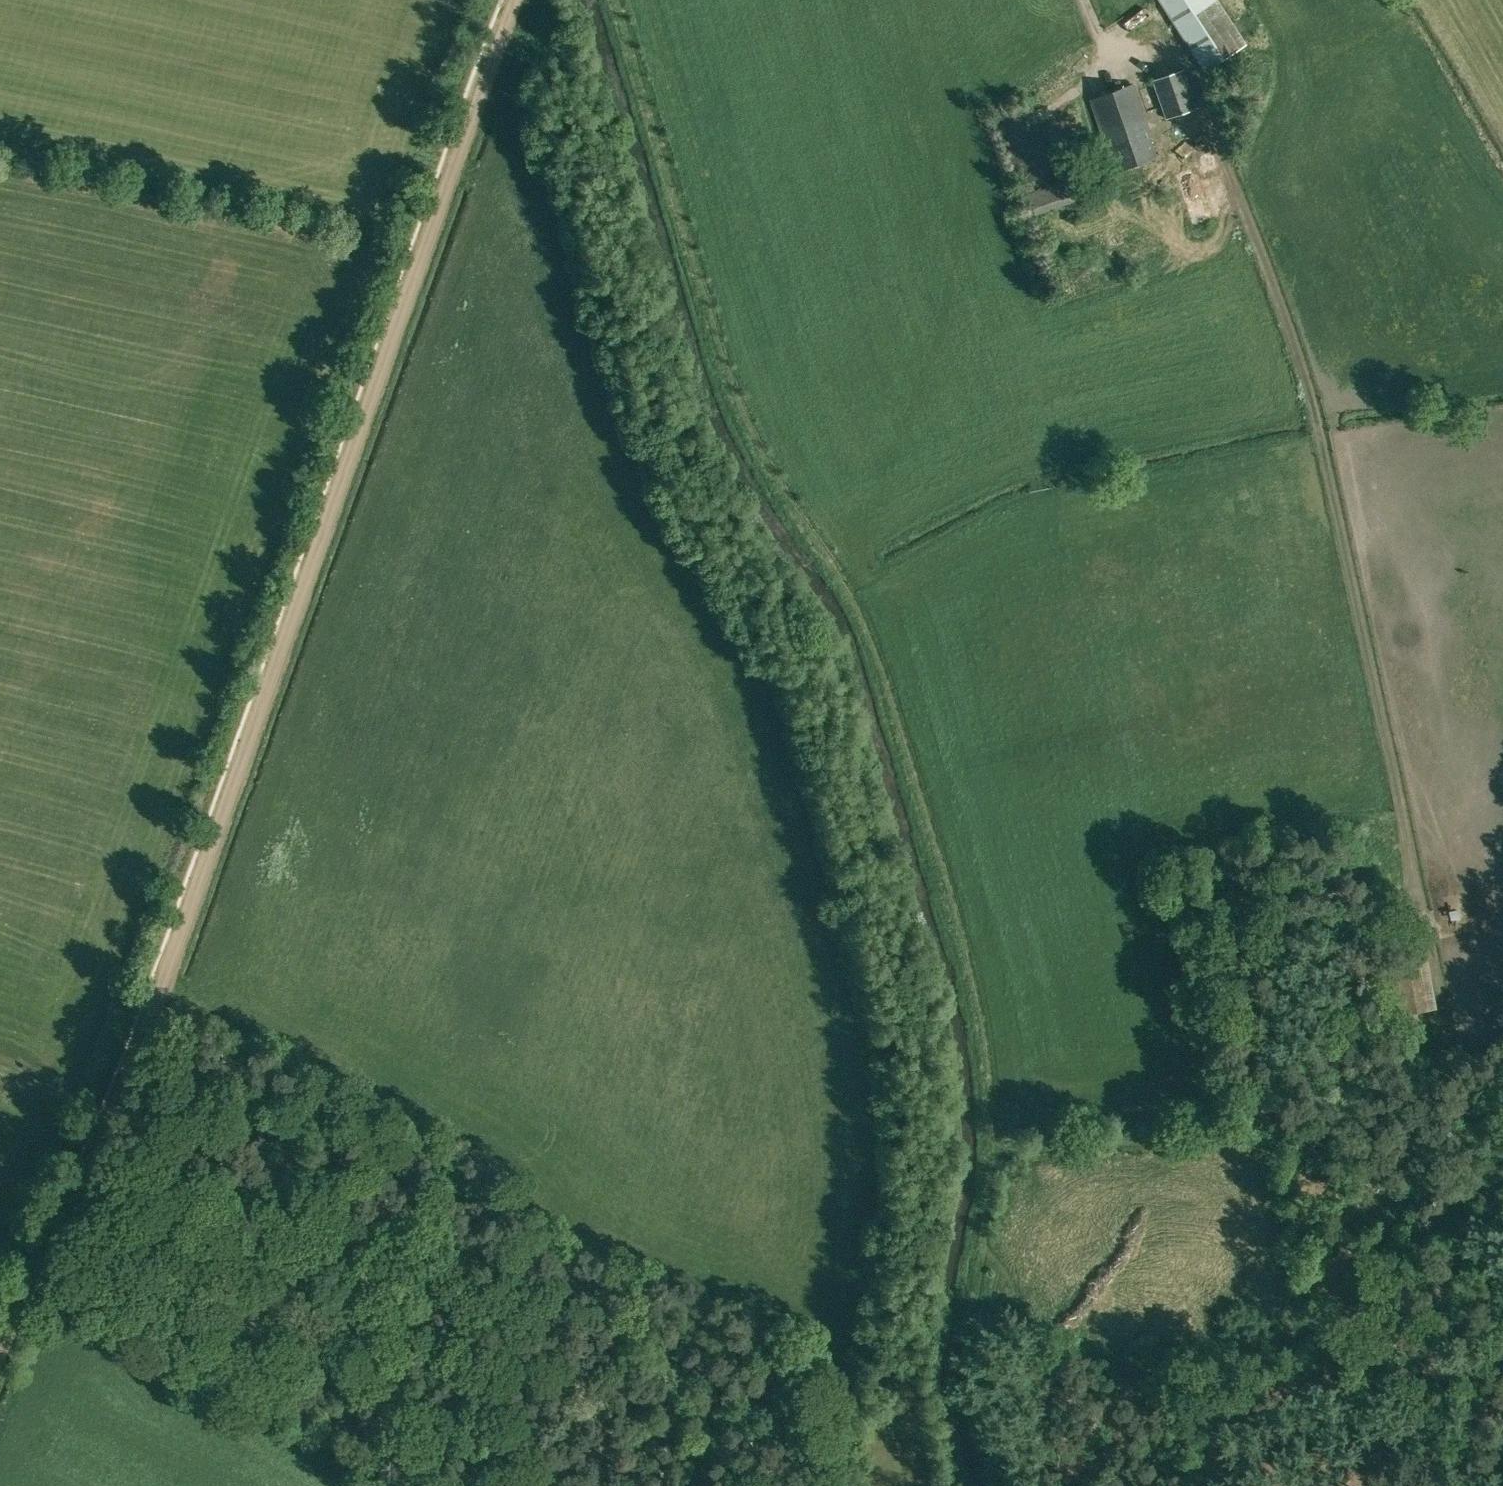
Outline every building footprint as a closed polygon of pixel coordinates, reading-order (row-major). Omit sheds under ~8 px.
[(1245,43),(1218,0),(1160,0),(1204,69),(1245,43)] [(1153,80),(1166,118),(1197,107),(1183,70),(1153,80)] [(1091,98),(1110,153),(1112,153),(1118,171),(1156,157),(1149,137),(1152,136),(1133,84),(1091,98)] [(1088,170),(1035,188),(1032,179),(1054,172),(1032,110),(1001,121),(1023,183),(1025,191),(1035,216),(1096,193),(1088,170)] [(1195,166),(1175,172),(1193,226),(1213,219),(1195,166)] [(1396,1060),(1424,1055),(1417,1011),(1436,1007),(1427,956),(1385,964),(1394,1015),(1390,1015),(1396,1060)]
